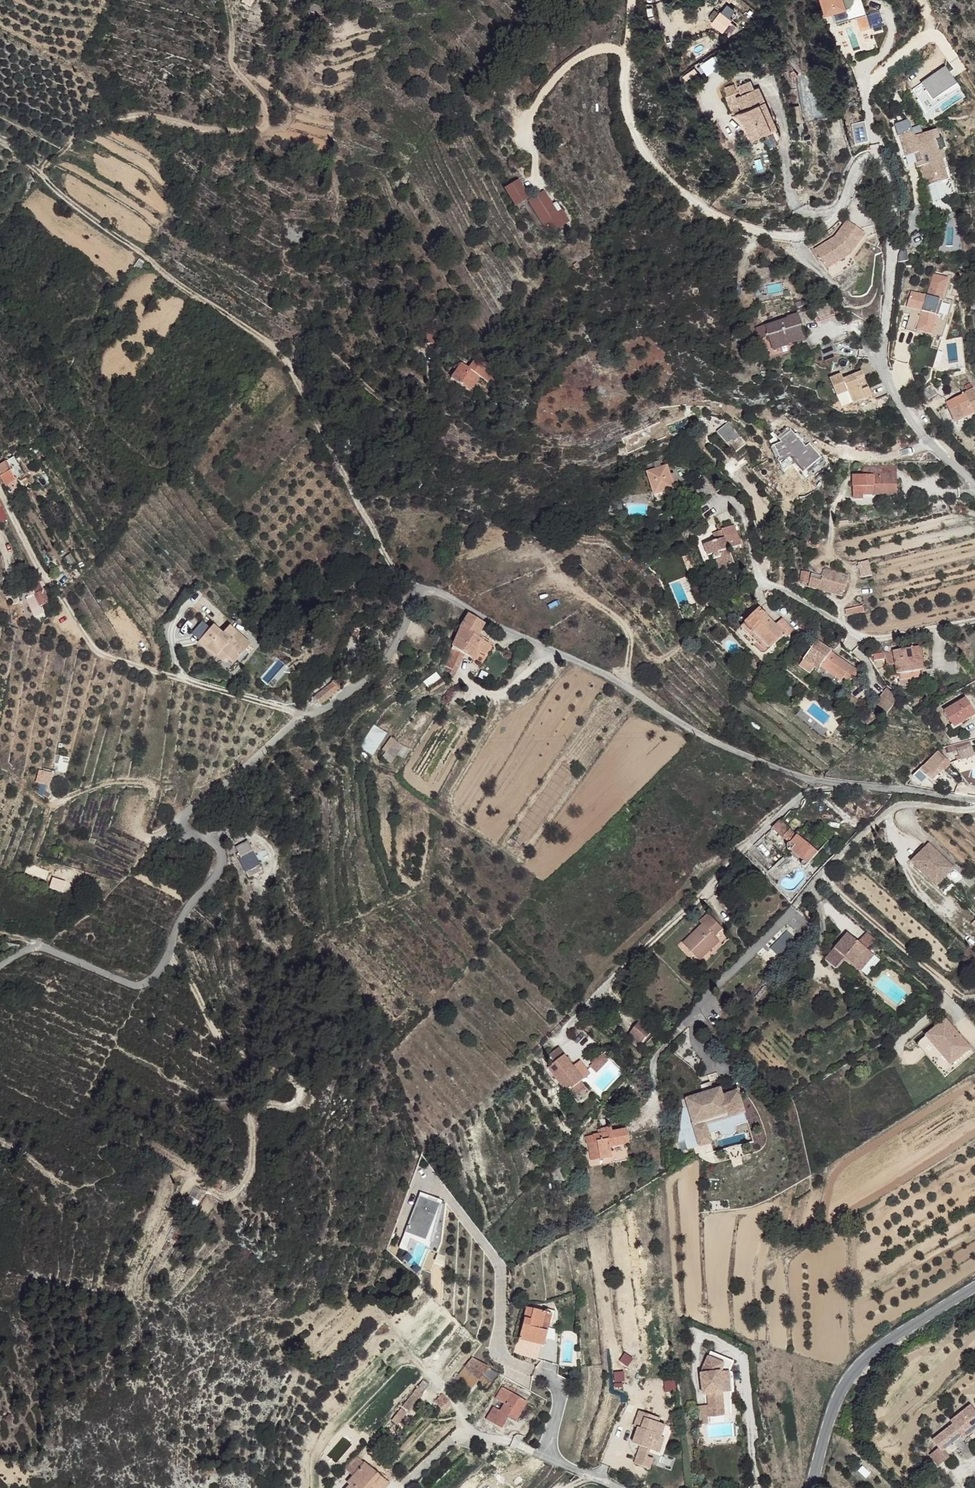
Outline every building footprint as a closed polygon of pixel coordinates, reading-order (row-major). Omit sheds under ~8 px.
[(818,0),(830,37),(861,27),(852,0),(819,0),(818,0)] [(743,13),(731,8),(725,20),(737,26),(738,24),(746,27),(749,19),(742,15),(743,13)] [(734,86),(726,88),(729,95),(736,93),(734,86)] [(738,114),(741,123),(752,140),(766,136),(765,129),(771,127),(761,93),(758,94),(755,86),(741,90),(743,98),(738,100),(741,113),(738,114)] [(799,104),(793,105),(796,120),(802,119),(799,104)] [(914,118),(897,120),(899,141),(911,140),(916,139),(917,148),(917,153),(913,153),(914,176),(929,174),(928,166),(931,165),(931,161),(945,160),(942,142),(938,142),(937,132),(941,132),(939,121),(922,123),(924,132),(917,133),(915,124),(914,118)] [(746,142),(752,140),(741,123),(746,142)] [(922,123),(915,124),(917,133),(924,132),(922,123)] [(752,140),(755,146),(759,145),(775,140),(771,127),(765,129),(766,136),(752,140)] [(941,132),(937,132),(938,142),(942,142),(945,141),(943,131),(941,132)] [(946,172),(945,160),(931,161),(931,165),(928,166),(929,174),(946,172)] [(947,174),(936,176),(937,187),(949,185),(947,174)] [(526,179),(513,187),(523,202),(536,194),(526,179)] [(552,189),(538,197),(554,222),(568,214),(572,220),(578,216),(570,205),(564,209),(552,189)] [(536,194),(523,202),(527,209),(533,205),(550,233),(557,229),(554,222),(538,197),(536,194)] [(568,214),(554,222),(557,229),(572,220),(568,214)] [(835,237),(815,250),(828,269),(851,254),(867,233),(847,220),(835,237)] [(147,261),(140,255),(135,263),(142,268),(147,261)] [(927,290),(944,295),(949,277),(932,272),(927,290)] [(921,310),(916,330),(933,334),(942,298),(911,290),(906,306),(921,310)] [(826,327),(817,316),(821,328),(826,327)] [(766,328),(756,330),(760,342),(768,340),(771,352),(788,348),(788,349),(806,345),(801,320),(789,323),(790,325),(767,330),(766,328)] [(788,348),(771,352),(771,356),(789,352),(788,349),(788,348)] [(839,348),(823,353),(825,356),(827,365),(843,359),(839,348)] [(477,378),(458,365),(447,380),(466,393),(477,378)] [(833,373),(822,379),(832,397),(851,402),(845,393),(848,388),(855,372),(854,369),(841,376),(836,379),(834,375),(833,373)] [(866,371),(860,384),(864,382),(866,385),(875,381),(866,371)] [(860,384),(857,390),(863,397),(879,389),(875,381),(866,385),(864,382),(860,384)] [(946,401),(957,421),(974,411),(974,391),(971,384),(965,388),(946,401)] [(851,402),(832,397),(834,400),(828,409),(839,416),(851,402)] [(426,405),(418,404),(412,409),(411,412),(425,414),(426,405)] [(863,412),(856,405),(848,415),(863,412)] [(0,469),(0,474),(2,480),(12,477),(17,475),(13,465),(0,469)] [(882,465),(861,465),(861,473),(882,473),(882,465)] [(895,465),(882,465),(882,473),(895,473),(895,465)] [(654,468),(633,474),(640,498),(661,492),(654,468)] [(882,473),(861,473),(861,493),(873,494),(872,488),(894,489),(895,473),(882,473)] [(2,480),(0,481),(4,492),(15,488),(12,477),(2,480)] [(661,492),(640,498),(642,504),(663,498),(661,492)] [(735,522),(714,530),(717,538),(705,543),(710,554),(712,552),(714,559),(716,558),(722,575),(734,571),(731,563),(735,561),(729,546),(742,541),(735,522)] [(857,561),(859,577),(871,575),(869,559),(857,561)] [(848,573),(823,567),(821,575),(821,577),(832,580),(845,584),(848,573)] [(36,573),(27,577),(33,591),(39,604),(48,600),(36,573)] [(832,580),(821,577),(818,587),(830,591),(832,580)] [(845,584),(832,580),(830,591),(842,595),(845,584)] [(33,591),(27,594),(30,607),(39,604),(33,591)] [(856,606),(845,609),(847,615),(857,612),(856,606)] [(765,609),(750,623),(776,647),(789,634),(791,637),(798,629),(787,618),(780,625),(765,609)] [(228,612),(212,627),(228,644),(234,638),(240,645),(245,651),(262,635),(244,615),(236,622),(228,612)] [(461,625),(454,647),(463,652),(469,657),(475,649),(478,650),(483,653),(489,645),(477,636),(485,623),(468,614),(461,625)] [(750,623),(746,627),(762,644),(759,646),(765,652),(768,653),(770,653),(776,647),(750,623)] [(234,638),(228,644),(233,650),(240,645),(234,638)] [(836,651),(821,639),(802,663),(812,672),(817,666),(821,669),(825,663),(845,677),(847,675),(853,680),(856,677),(860,681),(864,675),(834,652),(836,651)] [(916,645),(873,653),(874,658),(885,657),(886,666),(896,664),(898,674),(921,669),(916,645)] [(454,647),(445,665),(453,670),(463,652),(454,647)] [(475,649),(469,657),(473,659),(479,651),(475,649)] [(445,665),(442,672),(449,676),(453,670),(445,665)] [(342,682),(335,676),(331,680),(337,687),(342,682)] [(331,680),(327,685),(333,690),(337,687),(331,680)] [(333,690),(327,685),(316,697),(319,701),(321,703),(333,690)] [(898,697),(885,688),(874,702),(886,712),(898,697)] [(944,708),(952,723),(959,719),(960,721),(974,713),(974,712),(966,696),(944,708)] [(359,747),(373,755),(386,732),(373,724),(359,747)] [(390,764),(403,745),(391,737),(379,757),(390,764)] [(970,744),(955,747),(959,758),(963,757),(962,749),(971,747),(970,744)] [(971,747),(962,749),(963,757),(973,754),(971,747)] [(936,750),(920,769),(927,775),(931,772),(932,773),(945,758),(936,750)] [(38,769),(34,782),(49,786),(52,773),(38,769)] [(920,769),(912,779),(920,781),(927,775),(920,769)] [(782,818),(775,825),(785,834),(792,827),(782,818)] [(798,832),(792,827),(785,834),(792,840),(793,840),(798,832)] [(801,855),(811,843),(798,832),(793,840),(791,840),(790,841),(789,843),(789,844),(790,847),(792,848),(793,848),(801,855)] [(931,840),(914,859),(947,888),(964,870),(931,840)] [(811,843),(801,855),(807,860),(809,858),(811,858),(819,850),(811,843)] [(749,858),(740,865),(750,875),(758,868),(749,858)] [(253,861),(242,866),(246,876),(245,877),(251,890),(264,885),(253,861)] [(264,885),(251,890),(253,896),(266,890),(264,885)] [(709,918),(689,937),(706,954),(724,937),(723,934),(725,931),(722,928),(729,921),(714,907),(706,915),(709,918)] [(729,921),(722,928),(725,931),(728,934),(726,936),(728,938),(737,931),(729,921)] [(787,930),(769,947),(777,955),(795,939),(787,930)] [(850,934),(837,948),(864,969),(875,956),(850,934)] [(837,948),(827,960),(837,968),(846,958),(861,971),(864,969),(837,948)] [(846,958),(837,968),(853,982),(861,971),(846,958)] [(784,993),(773,983),(763,994),(774,1004),(784,993)] [(945,1018),(915,1043),(944,1076),(974,1052),(945,1018)] [(653,1030),(640,1020),(631,1032),(643,1042),(653,1030)] [(556,1042),(547,1050),(553,1057),(562,1050),(556,1042)] [(553,1057),(546,1063),(565,1087),(568,1086),(580,1076),(589,1068),(577,1055),(570,1059),(562,1050),(553,1057)] [(604,1050),(592,1062),(599,1067),(611,1055),(604,1050)] [(580,1076),(568,1086),(571,1089),(583,1080),(580,1076)] [(702,1103),(691,1106),(701,1146),(712,1143),(709,1134),(707,1125),(746,1115),(745,1110),(730,1114),(724,1090),(715,1091),(713,1082),(704,1085),(706,1093),(700,1096),(702,1103)] [(746,1115),(707,1125),(709,1134),(749,1124),(746,1115)] [(607,1131),(590,1134),(594,1152),(602,1152),(603,1157),(613,1155),(611,1144),(626,1143),(629,1142),(627,1128),(612,1128),(611,1125),(606,1126),(607,1131)] [(626,1143),(611,1144),(613,1155),(627,1153),(626,1143)] [(210,1186),(217,1190),(222,1182),(215,1178),(210,1186)] [(524,1306),(515,1338),(541,1344),(549,1309),(539,1307),(538,1309),(524,1306)] [(732,1363),(709,1352),(699,1373),(702,1394),(706,1394),(707,1409),(720,1409),(718,1384),(726,1383),(730,1373),(728,1372),(732,1363)] [(474,1354),(465,1363),(480,1378),(489,1368),(474,1354)] [(469,1390),(480,1378),(465,1363),(455,1375),(469,1390)] [(665,1392),(676,1391),(675,1376),(664,1377),(665,1392)] [(422,1379),(411,1388),(418,1394),(428,1384),(422,1379)] [(493,1405),(486,1417),(501,1425),(508,1414),(515,1418),(526,1398),(502,1384),(496,1395),(505,1400),(501,1407),(493,1405)] [(411,1388),(399,1402),(405,1408),(418,1394),(411,1388)] [(433,1401),(443,1410),(450,1403),(440,1394),(433,1401)] [(396,1405),(387,1415),(393,1420),(403,1410),(396,1405)] [(929,1441),(938,1452),(957,1435),(956,1434),(965,1428),(969,1432),(974,1427),(974,1414),(974,1415),(966,1405),(946,1421),(949,1424),(929,1441)] [(637,1446),(631,1463),(647,1468),(650,1458),(644,1456),(649,1440),(655,1441),(661,1424),(645,1419),(646,1414),(635,1411),(630,1426),(634,1428),(629,1443),(637,1446)] [(956,1434),(957,1435),(960,1439),(969,1432),(965,1428),(956,1434)] [(372,1469),(364,1463),(341,1487),(366,1487),(372,1469)] [(366,1487),(373,1487),(382,1478),(372,1469),(366,1487)] [(387,1483),(382,1478),(373,1487),(383,1487),(387,1483)]
